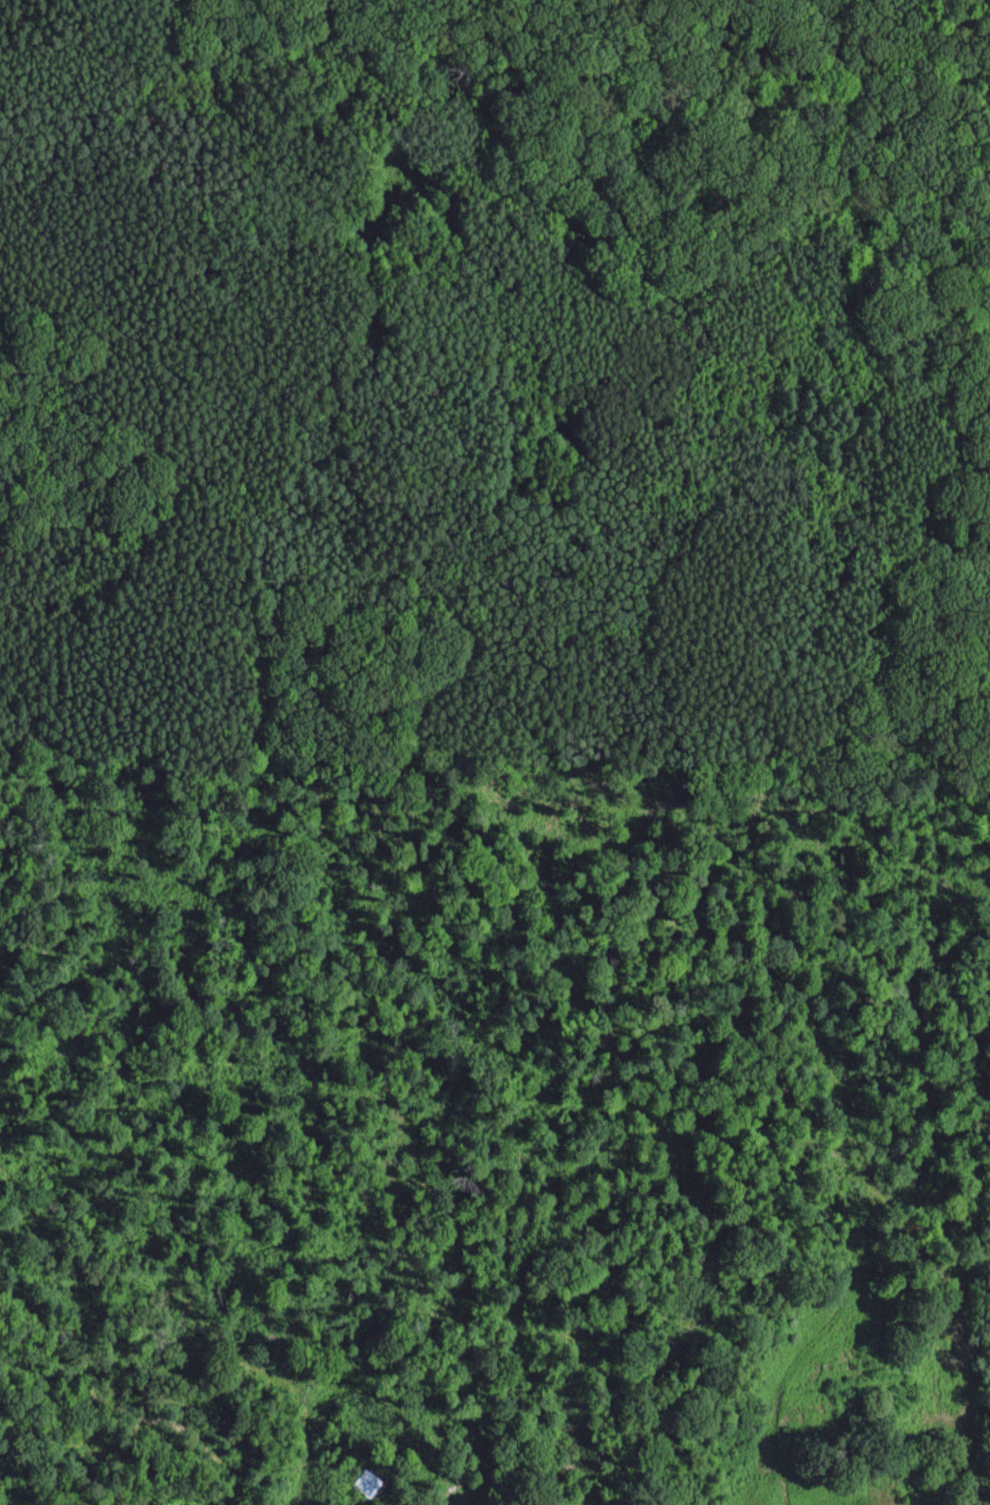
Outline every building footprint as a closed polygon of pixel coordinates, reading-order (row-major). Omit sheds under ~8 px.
[(352,1484),(370,1499),(384,1482),(367,1467),(352,1484)]
